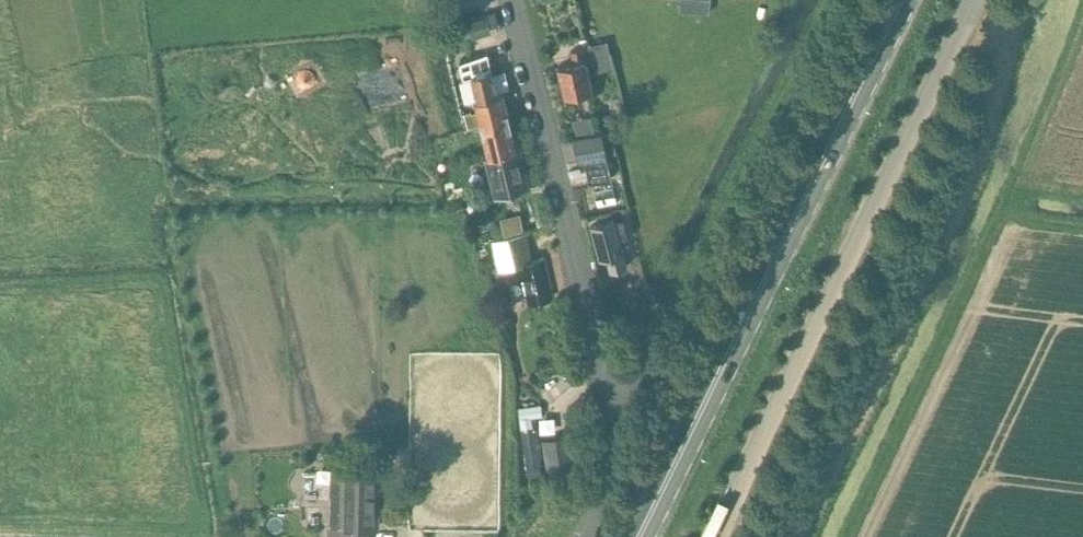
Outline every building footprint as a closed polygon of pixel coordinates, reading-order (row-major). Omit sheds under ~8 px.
[(679,10),(709,13),(710,0),(680,0),(679,10)] [(467,21),(463,22),(466,37),(471,36),(471,37),(487,34),(483,17),(467,21)] [(584,61),(581,48),(570,51),(574,63),(557,67),(564,97),(592,90),(585,60),(584,61)] [(167,53),(156,55),(159,70),(170,67),(167,53)] [(482,126),(509,120),(502,92),(497,93),(488,53),(460,60),(464,76),(472,74),(478,98),(475,98),(482,126)] [(509,120),(482,126),(497,193),(529,186),(519,139),(513,140),(509,120)] [(578,162),(579,163),(584,161),(605,156),(600,133),(572,140),(573,140),(578,162)] [(605,156),(584,161),(589,181),(589,182),(610,177),(605,156)] [(520,213),(500,217),(504,235),(524,230),(520,213)] [(627,266),(620,239),(629,237),(623,218),(591,226),(600,260),(606,259),(609,271),(627,266)] [(532,261),(526,233),(492,241),(497,271),(521,266),(529,302),(552,297),(544,259),(532,261)] [(486,248),(476,250),(477,259),(488,257),(486,248)] [(541,404),(518,407),(520,418),(521,429),(527,471),(540,469),(540,467),(542,466),(540,456),(541,456),(537,427),(533,428),(531,417),(536,416),(542,415),(541,404)] [(548,468),(575,464),(570,437),(543,442),(548,468)] [(379,470),(341,469),(341,472),(331,471),(331,524),(328,524),(328,536),(368,536),(368,527),(378,527),(379,470)]
